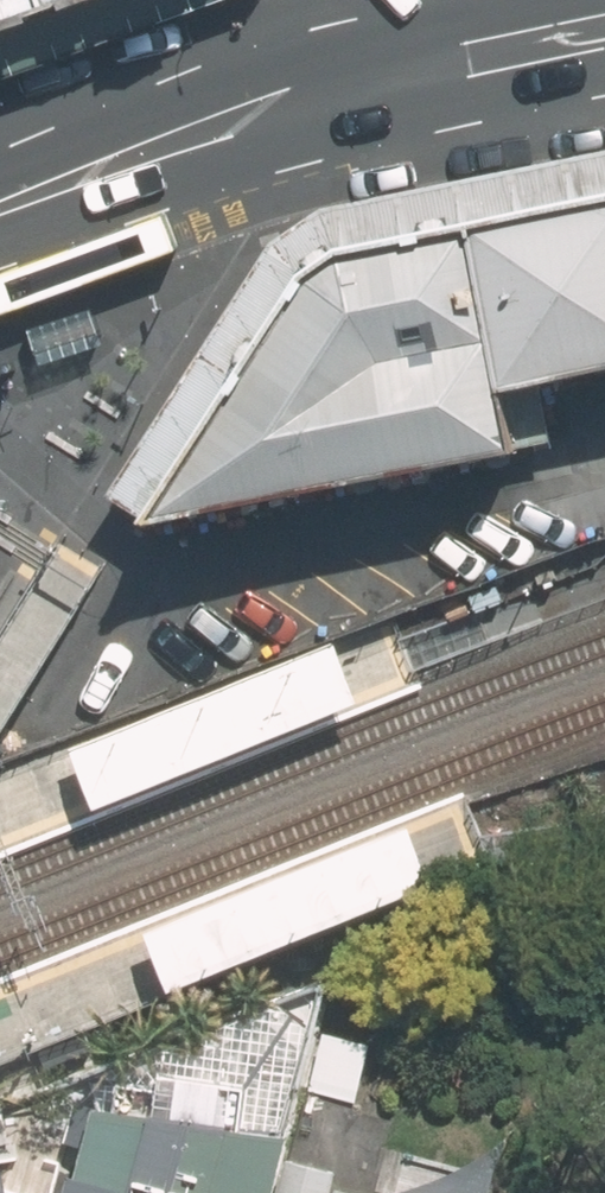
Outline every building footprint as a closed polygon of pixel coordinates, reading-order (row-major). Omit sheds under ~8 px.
[(78,0),(0,0),(0,27),(78,0)] [(604,365),(604,197),(475,222),(504,387),(604,365)] [(153,519),(519,449),(504,387),(475,222),(342,250),(309,272),(153,519)] [(107,344),(94,308),(30,331),(43,366),(107,344)] [(332,643),(75,744),(101,812),(358,710),(332,643)] [(416,829),(160,931),(182,986),(438,884),(416,829)] [(337,998),(312,1089),(358,1102),(384,1011),(337,998)] [(282,1148),(233,1135),(239,1113),(167,1093),(157,1129),(101,1114),(79,1192),(270,1192),(282,1148)] [(12,1129),(0,1130),(0,1192),(24,1192),(12,1129)] [(287,1155),(276,1192),(323,1192),(330,1168),(287,1155)]
